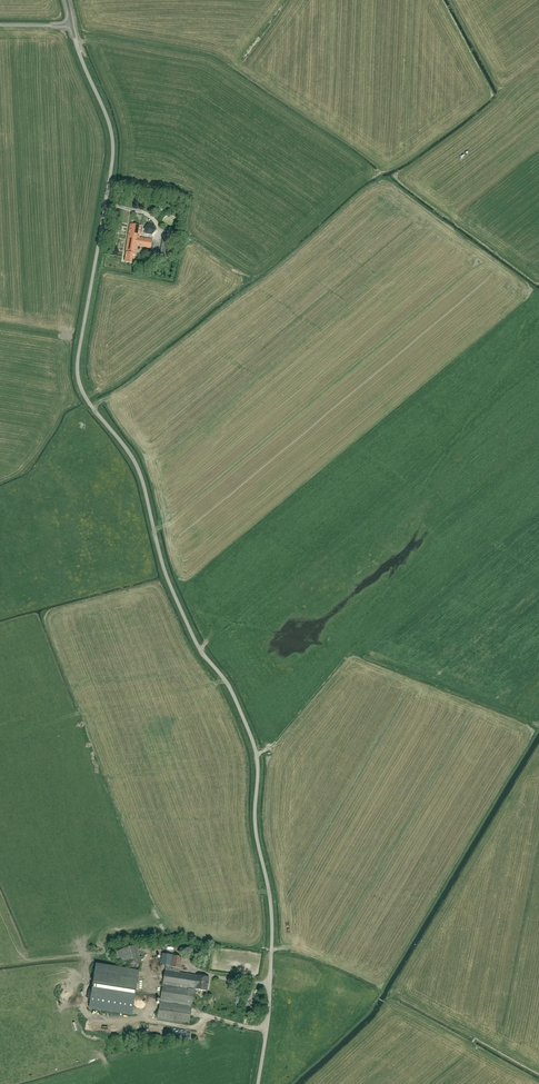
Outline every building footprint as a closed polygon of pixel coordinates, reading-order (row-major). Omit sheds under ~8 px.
[(130,224),(127,240),(132,241),(133,240),(138,240),(139,237),(141,226),(130,224)] [(163,235),(159,257),(171,259),(175,237),(163,235)] [(132,241),(127,240),(125,252),(126,253),(124,262),(133,263),(135,254),(136,254),(137,246),(151,248),(152,239),(139,237),(138,240),(133,240),(132,241)] [(122,962),(133,959),(129,947),(113,952),(116,962),(121,960),(122,962)] [(166,965),(157,1018),(189,1024),(194,989),(207,991),(209,977),(196,975),(179,972),(182,957),(172,955),(162,953),(160,964),(166,965)] [(139,970),(96,963),(89,1008),(132,1015),(139,970)]
